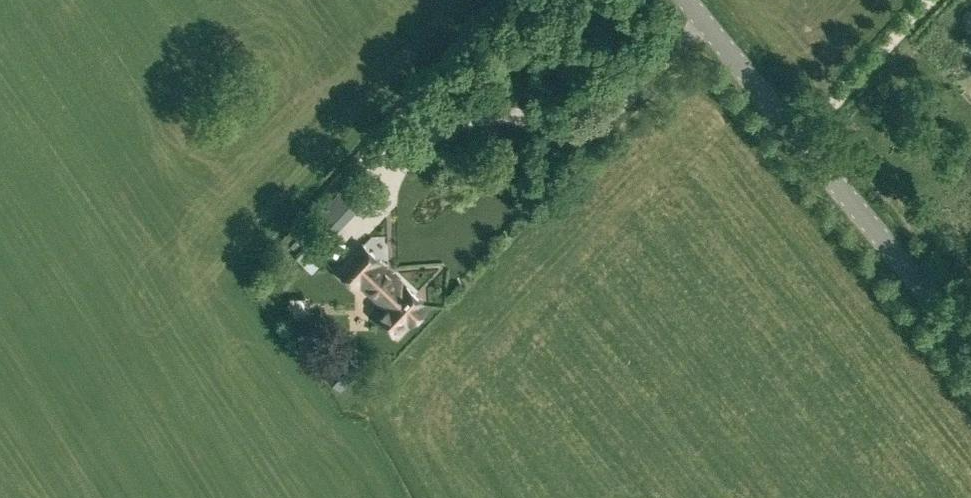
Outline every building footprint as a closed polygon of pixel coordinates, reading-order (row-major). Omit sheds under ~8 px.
[(344,224),(326,206),(315,218),(333,235),(344,224)] [(315,222),(308,230),(321,242),(328,234),(315,222)] [(295,257),(312,274),(325,260),(307,244),(295,257)] [(402,284),(381,264),(381,263),(362,245),(337,272),(356,290),(361,285),(382,305),(373,316),(397,338),(411,323),(412,324),(428,307),(403,283),(402,284)] [(346,353),(327,373),(341,387),(361,367),(346,353)]
